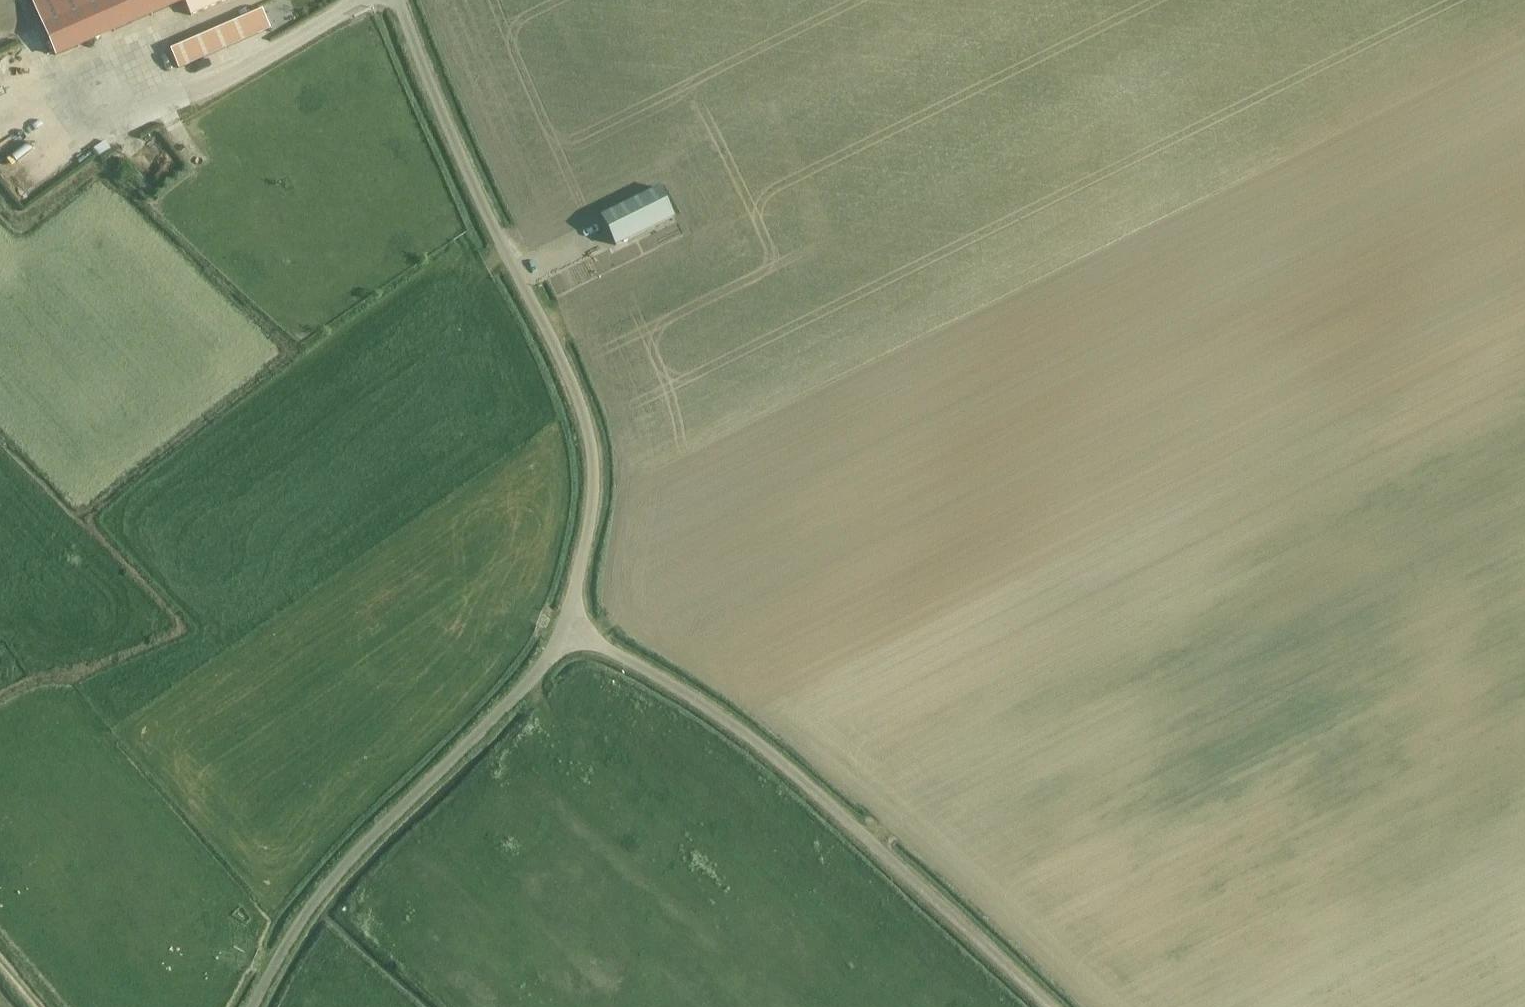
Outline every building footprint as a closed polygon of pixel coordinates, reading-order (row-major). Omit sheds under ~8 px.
[(36,11),(39,19),(42,25),(57,59),(186,3),(191,16),(228,0),(31,0),(36,11)] [(275,20),(291,14),(286,0),(268,0),(275,20)] [(260,11),(171,58),(181,76),(270,29),(260,11)] [(99,154),(111,145),(105,136),(92,144),(99,154)] [(616,246),(674,218),(660,189),(602,217),(616,246)]
